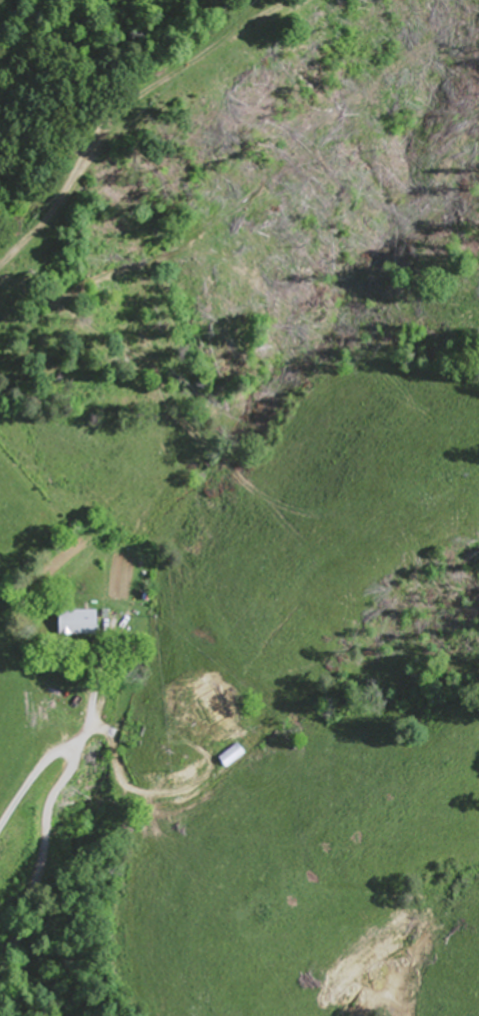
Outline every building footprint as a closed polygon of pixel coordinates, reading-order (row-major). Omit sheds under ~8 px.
[(58,611),(58,636),(96,636),(96,611),(58,611)] [(219,725),(226,713),(213,706),(207,718),(219,725)] [(226,769),(245,754),(237,744),(218,758),(226,769)]
